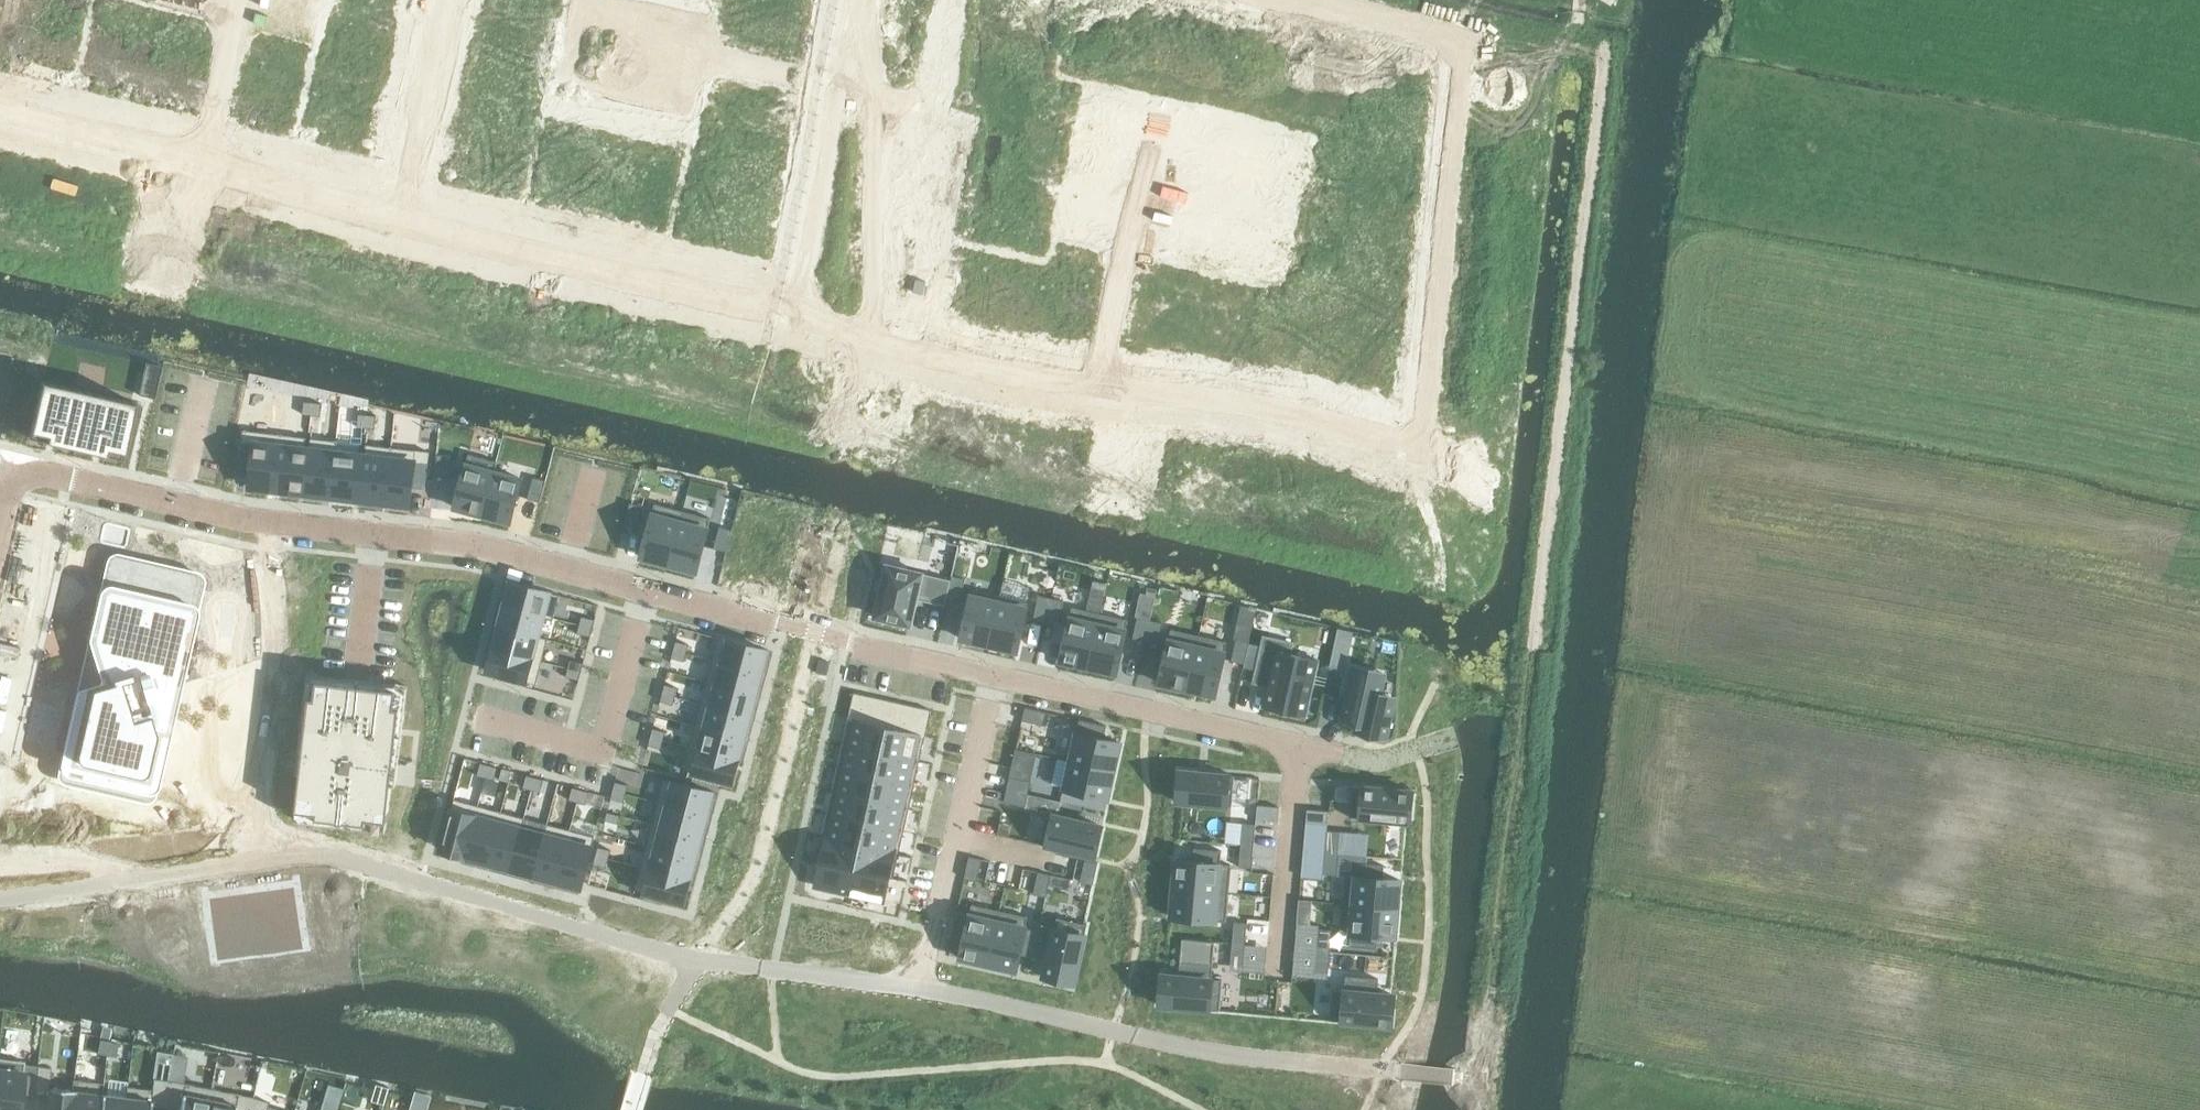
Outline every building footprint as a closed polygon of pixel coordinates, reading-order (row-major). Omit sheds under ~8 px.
[(34,3),(22,0),(0,0),(0,18),(29,25),(34,3)] [(122,0),(113,0),(110,11),(119,13),(122,0)] [(119,13),(127,15),(130,2),(122,0),(119,13)] [(365,5),(406,14),(409,0),(366,0),(365,5)] [(480,2),(521,11),(523,0),(480,0),(480,2)] [(552,8),(564,10),(566,1),(560,0),(554,0),(552,8)] [(1074,27),(1096,32),(1104,0),(1080,0),(1074,27)] [(1096,32),(1118,37),(1127,0),(1104,0),(1096,32)] [(1150,1),(1140,42),(1160,46),(1169,5),(1150,1)] [(73,12),(86,15),(88,6),(75,3),(73,12)] [(1059,3),(1057,12),(1069,15),(1071,6),(1059,3)] [(1169,5),(1160,46),(1179,51),(1188,10),(1169,5)] [(149,20),(157,22),(160,9),(152,7),(149,20)] [(160,9),(157,22),(166,24),(169,11),(160,9)] [(725,9),(723,18),(736,21),(738,12),(725,9)] [(1217,11),(1207,52),(1231,58),(1241,17),(1217,11)] [(86,15),(73,12),(71,20),(84,23),(86,15)] [(327,15),(325,24),(337,27),(339,18),(327,15)] [(196,30),(199,18),(190,16),(187,29),(196,30)] [(1241,17),(1231,58),(1255,63),(1264,22),(1241,17)] [(24,46),(29,25),(0,18),(0,41),(24,46)] [(207,20),(199,18),(196,30),(205,32),(207,20)] [(1264,22),(1255,63),(1278,69),(1287,28),(1264,22)] [(325,24),(323,33),(335,36),(337,27),(325,24)] [(548,28),(545,37),(558,40),(560,31),(548,28)] [(1287,28),(1278,69),(1301,74),(1310,33),(1287,28)] [(256,43),(265,45),(268,33),(259,31),(256,43)] [(268,33),(265,45),(274,47),(277,35),(268,33)] [(1310,33),(1301,74),(1325,80),(1335,39),(1310,33)] [(545,37),(543,46),(556,49),(558,40),(545,37)] [(24,46),(0,41),(0,65),(19,69),(24,46)] [(471,41),(465,68),(510,78),(516,51),(471,41)] [(1050,41),(1048,49),(1060,52),(1062,43),(1050,41)] [(102,87),(121,92),(130,51),(111,46),(102,87)] [(65,47),(63,55),(76,58),(78,50),(65,47)] [(1048,49),(1046,58),(1058,61),(1060,52),(1048,49)] [(140,96),(150,55),(130,51),(121,92),(140,96)] [(1371,81),(1369,97),(1397,100),(1398,84),(1432,87),(1435,58),(1420,56),(1420,53),(1400,51),(1399,54),(1384,53),(1381,82),(1371,81)] [(63,55),(61,64),(74,67),(76,58),(63,55)] [(150,55),(140,96),(160,100),(169,60),(150,55)] [(188,64),(169,60),(160,100),(179,105),(188,64)] [(1080,64),(1077,77),(1086,79),(1089,66),(1080,64)] [(1089,66),(1086,79),(1095,81),(1098,68),(1089,66)] [(314,69),(312,78),(325,81),(327,72),(314,69)] [(1123,74),(1121,87),(1130,89),(1132,76),(1123,74)] [(537,75),(535,84),(547,86),(549,77),(537,75)] [(1132,76),(1130,89),(1139,91),(1141,79),(1132,76)] [(312,78),(310,87),(323,90),(325,81),(312,78)] [(248,120),(270,125),(279,84),(257,79),(248,120)] [(1162,83),(1159,95),(1168,97),(1169,92),(1171,85),(1162,83)] [(535,84),(533,93),(545,95),(547,86),(535,84)] [(1070,94),(1067,103),(1080,106),(1082,97),(1070,94)] [(1183,95),(1181,108),(1190,110),(1192,98),(1183,95)] [(1221,104),(1220,109),(1229,111),(1232,99),(1223,97),(1221,104)] [(1192,98),(1190,110),(1199,112),(1201,100),(1192,98)] [(1067,103),(1065,112),(1078,114),(1080,106),(1067,103)] [(306,105),(304,114),(316,117),(318,108),(306,105)] [(1260,106),(1257,118),(1266,120),(1269,108),(1260,106)] [(1269,108),(1266,120),(1275,122),(1278,110),(1269,108)] [(702,112),(700,121),(712,124),(714,115),(702,112)] [(560,118),(557,131),(566,133),(569,120),(560,118)] [(569,120),(566,133),(575,135),(578,122),(569,120)] [(1310,124),(1307,137),(1316,139),(1319,126),(1310,124)] [(598,127),(596,139),(605,141),(607,129),(598,127)] [(525,129),(523,138),(535,141),(537,132),(525,129)] [(607,129),(605,141),(613,144),(616,131),(607,129)] [(637,136),(634,148),(643,150),(646,138),(637,136)] [(1060,136),(1058,145),(1070,148),(1072,139),(1060,136)] [(523,138),(521,147),(533,149),(535,141),(523,138)] [(646,138),(643,150),(652,152),(655,140),(646,138)] [(665,143),(663,155),(672,157),(674,145),(665,143)] [(1058,145),(1056,154),(1068,157),(1070,148),(1058,145)] [(741,146),(736,169),(777,178),(782,155),(741,146)] [(693,150),(691,159),(703,162),(705,153),(693,150)] [(691,159),(689,168),(701,171),(703,162),(691,159)] [(560,160),(550,201),(570,205),(579,164),(560,160)] [(68,212),(79,171),(74,170),(51,164),(40,204),(62,211),(68,212)] [(579,164),(570,205),(589,210),(598,169),(579,164)] [(516,165),(514,174),(527,177),(529,168),(516,165)] [(598,169),(589,210),(608,214),(618,173),(598,169)] [(736,169),(730,192),(771,202),(777,178),(736,169)] [(90,219),(91,220),(103,177),(102,177),(102,178),(80,172),(81,172),(79,171),(68,212),(69,213),(69,212),(91,218),(90,219)] [(1051,175),(1049,184),(1061,187),(1063,178),(1051,175)] [(1049,184),(1047,193),(1059,196),(1061,187),(1049,184)] [(730,192),(725,215),(766,225),(771,202),(730,192)] [(682,196),(680,205),(693,208),(695,199),(682,196)] [(680,205),(678,214),(691,217),(693,208),(680,205)] [(1042,214),(1040,223),(1052,225),(1054,216),(1042,214)] [(1040,223),(1038,232),(1050,234),(1052,225),(1040,223)] [(966,234),(963,247),(972,249),(975,236),(966,234)] [(975,236),(972,249),(981,251),(984,238),(975,236)] [(1066,242),(1063,254),(1072,257),(1075,244),(1066,242)] [(1004,243),(1002,255),(1011,257),(1013,245),(1004,243)] [(1075,244),(1072,257),(1081,259),(1084,246),(1075,244)] [(1107,244),(1104,257),(1113,259),(1116,246),(1107,244)] [(1013,245),(1011,257),(1020,259),(1022,247),(1013,245)] [(1138,251),(1135,264),(1144,266),(1147,253),(1138,251)] [(1043,252),(1040,264),(1049,266),(1052,254),(1043,252)] [(45,260),(41,272),(50,275),(53,263),(45,260)] [(53,263),(50,275),(59,277),(62,265),(53,263)] [(1158,269),(1156,276),(1165,278),(1168,266),(1159,264),(1158,269)] [(1194,272),(1191,284),(1200,286),(1203,274),(1194,272)] [(1203,274),(1200,286),(1209,288),(1212,276),(1203,274)] [(1238,282),(1235,294),(1244,296),(1247,284),(1238,282)] [(1285,282),(1282,294),(1291,296),(1294,284),(1285,282)] [(1247,284),(1244,296),(1253,298),(1256,286),(1247,284)] [(963,287),(954,328),(973,332),(982,291),(963,287)] [(982,291),(973,332),(992,337),(1002,296),(982,291)] [(1002,296),(992,337),(1012,341),(1013,337),(1013,336),(1021,300),(1002,296)] [(1061,305),(1051,346),(1071,350),(1080,309),(1061,305)] [(145,363),(138,395),(155,398),(162,367),(145,363)] [(41,381),(28,437),(30,438),(32,430),(47,434),(45,441),(59,444),(61,437),(76,440),(74,448),(75,448),(88,392),(41,381)] [(920,412),(915,433),(939,439),(940,438),(949,397),(949,396),(925,390),(923,397),(920,396),(917,411),(920,412)] [(88,392),(75,448),(76,448),(78,441),(93,444),(91,452),(105,455),(107,447),(122,451),(120,458),(122,459),(135,403),(88,392)] [(304,401),(303,414),(312,415),(313,402),(304,401)] [(313,402),(312,415),(320,416),(322,403),(313,402)] [(977,403),(968,444),(992,450),(1002,409),(977,403)] [(359,414),(357,427),(366,428),(368,415),(359,414)] [(368,415),(366,428),(375,429),(377,416),(368,415)] [(1045,462),(1044,463),(1069,468),(1066,479),(1080,482),(1086,456),(1072,453),(1079,425),(1054,420),(1054,421),(1045,462)] [(244,430),(240,458),(254,459),(253,469),(250,487),(275,490),(282,435),(244,430)] [(282,435),(275,490),(300,493),(307,438),(282,435)] [(312,438),(305,494),(330,497),(336,441),(312,438)] [(1166,466),(1160,493),(1177,497),(1180,487),(1206,493),(1217,444),(1191,438),(1184,470),(1166,466)] [(336,441),(330,497),(355,500),(361,454),(360,454),(362,441),(338,439),(338,441),(336,441)] [(367,445),(360,500),(385,503),(392,448),(367,445)] [(392,448),(385,503),(410,506),(413,478),(426,480),(430,452),(392,448)] [(469,454),(455,507),(483,515),(494,472),(495,472),(498,462),(497,462),(469,454)] [(438,455),(435,477),(448,478),(451,456),(438,455)] [(902,458),(899,470),(908,472),(911,460),(902,458)] [(1305,464),(1294,513),(1320,519),(1318,529),(1335,533),(1341,506),(1324,502),(1332,470),(1305,464)] [(949,469),(946,481),(955,483),(957,471),(949,469)] [(957,471),(955,483),(964,485),(966,473),(957,471)] [(494,472),(483,515),(511,522),(522,479),(495,472),(494,472)] [(534,477),(528,499),(541,502),(546,481),(534,477)] [(1005,482),(1002,494),(1011,496),(1014,484),(1005,482)] [(1014,484),(1011,496),(1020,498),(1023,486),(1014,484)] [(630,503),(625,524),(637,528),(643,507),(630,503)] [(655,503),(641,557),(669,564),(683,511),(655,503)] [(683,511),(669,564),(697,571),(711,518),(683,511)] [(72,526),(91,530),(94,517),(75,513),(72,526)] [(720,527),(714,548),(727,552),(733,530),(720,527)] [(762,530),(747,585),(784,595),(799,539),(762,530)] [(60,767),(60,769),(60,770),(60,772),(61,773),(62,775),(63,776),(64,777),(65,777),(67,778),(145,796),(146,796),(148,796),(149,795),(151,795),(152,794),(153,793),(154,792),(155,791),(155,789),(169,730),(157,691),(179,684),(203,582),(203,581),(203,579),(203,578),(202,576),(202,575),(201,574),(199,573),(198,572),(196,572),(118,554),(117,554),(115,554),(114,554),(112,555),(111,555),(110,557),(109,558),(108,559),(108,561),(90,639),(98,672),(81,677),(60,767)] [(888,565),(876,617),(910,625),(910,624),(916,599),(945,606),(951,580),(888,565)] [(248,566),(232,569),(237,592),(252,590),(248,566)] [(953,576),(948,597),(961,600),(966,579),(953,576)] [(1000,596),(989,645),(1017,651),(1028,603),(1026,602),(1029,587),(1004,581),(1000,596)] [(511,582),(505,605),(554,618),(560,595),(511,582)] [(1143,594),(1138,617),(1150,620),(1151,620),(1157,590),(1149,588),(1147,595),(1143,594)] [(972,590),(961,638),(989,645),(1000,596),(972,590)] [(1039,595),(1034,617),(1047,620),(1052,598),(1039,595)] [(1052,598),(1047,620),(1060,622),(1065,601),(1052,598)] [(505,605),(500,627),(548,640),(554,618),(505,605)] [(1241,605),(1234,639),(1237,639),(1250,642),(1257,608),(1241,605)] [(1072,607),(1061,661),(1088,667),(1100,613),(1072,607)] [(1100,613),(1088,667),(1117,673),(1129,619),(1100,613)] [(582,616),(580,625),(593,628),(595,620),(582,616)] [(1138,617),(1133,639),(1146,642),(1151,620),(1150,620),(1138,617)] [(1151,620),(1146,642),(1158,644),(1163,623),(1151,620)] [(580,625),(578,633),(590,637),(593,628),(580,625)] [(500,627),(494,648),(542,661),(548,640),(500,627)] [(1338,629),(1330,667),(1346,670),(1354,632),(1339,628),(1338,629)] [(1171,629),(1159,683),(1187,689),(1199,635),(1171,629)] [(1199,635),(1187,689),(1215,695),(1227,642),(1199,635)] [(1264,636),(1254,682),(1268,686),(1264,706),(1306,715),(1318,660),(1290,654),(1293,642),(1264,636)] [(719,637),(713,660),(761,673),(767,650),(719,637)] [(1237,639),(1232,661),(1245,664),(1250,642),(1237,639)] [(676,641),(674,650),(687,653),(689,644),(676,641)] [(494,648),(488,671),(536,684),(542,661),(494,648)] [(674,650),(672,658),(685,662),(687,653),(674,650)] [(571,660),(568,668),(581,672),(584,663),(571,660)] [(713,660),(714,691),(763,704),(761,673),(713,660)] [(568,668),(566,677),(579,680),(581,672),(568,668)] [(1352,671),(1342,719),(1357,722),(1355,731),(1387,738),(1395,699),(1380,696),(1384,678),(1352,671)] [(301,774),(297,810),(317,812),(317,818),(341,821),(341,825),(342,825),(343,821),(367,824),(368,818),(390,821),(394,785),(398,785),(398,784),(388,783),(391,760),(396,761),(399,735),(404,736),(404,735),(400,734),(403,707),(397,707),(399,689),(372,686),(372,681),(371,681),(371,686),(348,683),(348,679),(347,678),(346,683),(319,680),(317,697),(311,696),(308,723),(303,722),(303,724),(308,724),(305,750),(310,750),(307,773),(297,772),(297,773),(301,774)] [(665,685),(662,693),(675,697),(678,688),(665,685)] [(714,691),(709,713),(757,726),(763,704),(714,691)] [(854,692),(848,721),(853,722),(887,729),(920,737),(925,738),(931,710),(854,692)] [(662,693),(660,702),(673,705),(675,697),(662,693)] [(1025,708),(1022,721),(1044,726),(1047,713),(1025,708)] [(709,713),(695,725),(744,738),(757,726),(709,713)] [(1080,720),(1071,761),(1114,770),(1120,743),(1104,739),(1107,726),(1080,720)] [(853,722),(848,745),(881,753),(887,729),(853,722)] [(695,725),(690,747),(738,760),(744,738),(695,725)] [(653,728),(651,737),(664,740),(666,731),(653,728)] [(887,729),(881,753),(915,760),(920,737),(887,729)] [(651,737),(649,745),(662,749),(664,740),(651,737)] [(848,745),(843,768),(876,776),(881,753),(848,745)] [(690,747),(684,770),(732,783),(738,760),(690,747)] [(881,753),(876,776),(909,783),(915,760),(881,753)] [(1071,761),(1064,789),(1108,799),(1114,770),(1071,761)] [(481,763),(477,776),(486,778),(489,765),(481,763)] [(489,765),(486,778),(494,780),(498,767),(489,765)] [(843,768),(837,792),(871,799),(876,776),(843,768)] [(503,769),(500,779),(509,781),(511,771),(503,769)] [(1180,771),(1177,802),(1232,807),(1232,804),(1247,806),(1250,779),(1234,778),(1235,776),(1180,771)] [(527,775),(523,788),(532,790),(535,777),(527,775)] [(876,776),(871,799),(904,806),(909,783),(876,776)] [(535,777),(532,790),(541,792),(544,779),(535,777)] [(1010,777),(1007,789),(1029,794),(1031,781),(1010,777)] [(664,779),(658,802),(707,815),(713,792),(664,779)] [(616,781),(613,790),(626,794),(629,785),(616,781)] [(1352,786),(1349,817),(1409,823),(1412,791),(1352,786)] [(573,787),(569,800),(578,802),(581,789),(573,787)] [(581,789),(578,802),(587,805),(590,792),(581,789)] [(1007,789),(1004,802),(1026,807),(1028,795),(1029,794),(1007,789)] [(613,790),(611,799),(624,802),(626,794),(613,790)] [(837,792),(832,815),(866,822),(871,799),(837,792)] [(1028,795),(1026,807),(1049,812),(1048,814),(1041,844),(1095,856),(1102,826),(1058,816),(1061,802),(1028,795)] [(455,799),(441,850),(465,856),(479,805),(455,799)] [(871,799),(866,822),(899,830),(904,806),(871,799)] [(658,802),(652,824),(701,836),(707,815),(658,802)] [(479,805),(465,856),(488,862),(502,811),(479,805)] [(1258,805),(1257,820),(1279,822),(1280,807),(1258,805)] [(1307,810),(1306,823),(1328,825),(1329,811),(1307,810)] [(502,811),(488,862),(511,869),(525,818),(502,811)] [(608,812),(605,820),(618,824),(621,815),(608,812)] [(832,815),(827,838),(861,845),(866,822),(832,815)] [(525,818),(511,869),(534,875),(548,824),(525,818)] [(866,822),(861,845),(894,853),(899,830),(866,822)] [(1243,823),(1241,845),(1254,846),(1256,824),(1243,823)] [(548,824),(534,875),(557,881),(571,830),(548,824)] [(652,824),(647,845),(695,858),(701,836),(652,824)] [(571,830),(557,881),(581,887),(595,836),(571,830)] [(1326,852),(1339,854),(1341,832),(1328,831),(1326,852)] [(1341,832),(1339,854),(1368,856),(1369,845),(1370,834),(1341,832)] [(827,838),(822,862),(855,869),(861,845),(827,838)] [(647,845),(641,867),(689,880),(695,858),(647,845)] [(861,845),(855,869),(889,876),(894,853),(861,845)] [(1241,845),(1239,867),(1252,868),(1254,846),(1241,845)] [(599,847),(597,855),(610,859),(612,850),(599,847)] [(1176,860),(1174,889),(1229,893),(1231,865),(1221,864),(1222,851),(1194,848),(1193,861),(1176,860)] [(1326,852),(1324,874),(1337,875),(1339,854),(1326,852)] [(1339,854),(1337,875),(1345,876),(1345,875),(1356,876),(1357,862),(1367,863),(1368,856),(1339,854)] [(597,855),(594,864),(607,867),(610,859),(597,855)] [(969,857),(964,878),(977,881),(982,860),(969,857)] [(1085,860),(1080,882),(1093,884),(1098,863),(1085,860)] [(822,862),(816,885),(850,893),(855,869),(822,862)] [(1345,876),(1342,904),(1397,908),(1400,880),(1383,878),(1384,865),(1367,863),(1357,862),(1356,876),(1345,875),(1345,876)] [(641,867),(635,890),(683,903),(689,880),(641,867)] [(855,869),(850,893),(883,900),(889,876),(855,869)] [(1038,872),(1033,894),(1046,897),(1051,875),(1038,872)] [(1174,889),(1171,917),(1226,922),(1229,893),(1174,889)] [(1300,900),(1297,924),(1310,925),(1312,901),(1300,900)] [(957,911),(951,938),(964,941),(960,958),(988,964),(1000,910),(972,904),(970,914),(957,911)] [(1342,904),(1340,932),(1350,933),(1349,946),(1377,949),(1378,935),(1395,937),(1397,908),(1342,904)] [(1000,910),(988,964),(1016,971),(1020,954),(1033,957),(1039,930),(1038,930),(1026,927),(1028,917),(1000,910)] [(1039,930),(1033,957),(1047,960),(1044,977),(1074,984),(1087,925),(1057,918),(1055,928),(1040,925),(1039,925),(1038,930),(1039,930)] [(1234,922),(1232,943),(1245,945),(1247,923),(1234,922)] [(1317,951),(1330,952),(1332,930),(1319,929),(1317,951)] [(1162,975),(1159,1006),(1220,1011),(1222,980),(1212,979),(1215,942),(1183,939),(1179,976),(1162,975)] [(1232,943),(1230,965),(1244,966),(1245,945),(1232,943)] [(1317,951),(1315,973),(1328,974),(1330,952),(1317,951)] [(1334,990),(1331,1021),(1392,1026),(1394,995),(1377,994),(1379,979),(1346,976),(1345,991),(1334,990)] [(97,1052),(107,1054),(110,1040),(100,1038),(97,1052)] [(119,1042),(110,1040),(107,1054),(116,1056),(119,1042)] [(21,1094),(34,1095),(37,1066),(24,1064),(25,1061),(0,1058),(0,1109),(19,1109),(21,1094)] [(72,1089),(49,1087),(51,1068),(37,1066),(34,1095),(47,1097),(45,1109),(71,1109),(73,1090),(72,1089)] [(125,1097),(126,1097),(125,1109),(149,1109),(150,1107),(164,1109),(169,1080),(153,1079),(152,1090),(127,1086),(125,1097)] [(71,1109),(100,1109),(102,1094),(98,1094),(99,1083),(73,1080),(72,1089),(73,1090),(71,1109)] [(169,1080),(164,1109),(170,1109),(207,1109),(211,1089),(169,1080)] [(253,1098),(211,1089),(207,1109),(250,1109),(253,1098)] [(102,1094),(100,1109),(125,1109),(126,1097),(125,1097),(102,1094)] [(253,1098),(250,1109),(280,1109),(267,1106),(269,1102),(253,1098)]
